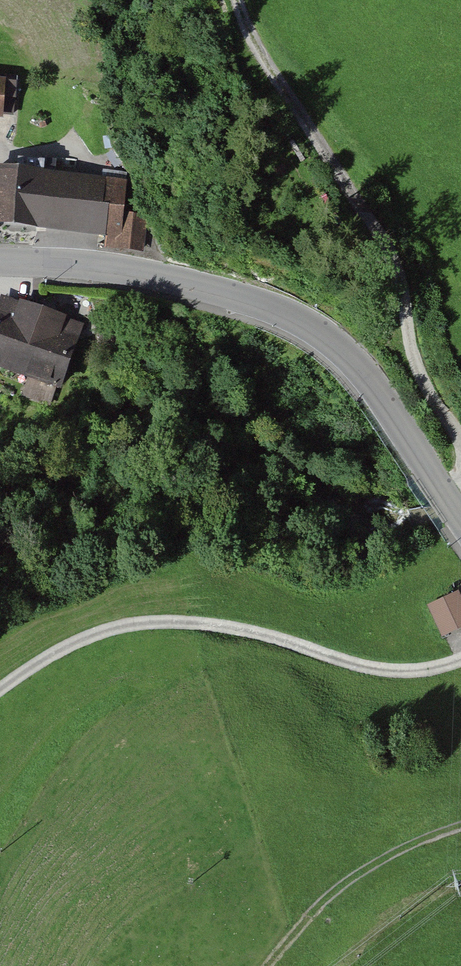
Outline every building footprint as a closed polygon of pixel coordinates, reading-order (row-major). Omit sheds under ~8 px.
[(0,83),(0,117),(13,118),(16,84),(0,83)] [(0,167),(0,222),(132,238),(138,183),(0,167)] [(16,299),(0,339),(0,366),(62,391),(87,328),(16,299)] [(458,592),(426,607),(442,638),(460,629),(460,597),(458,592)]
